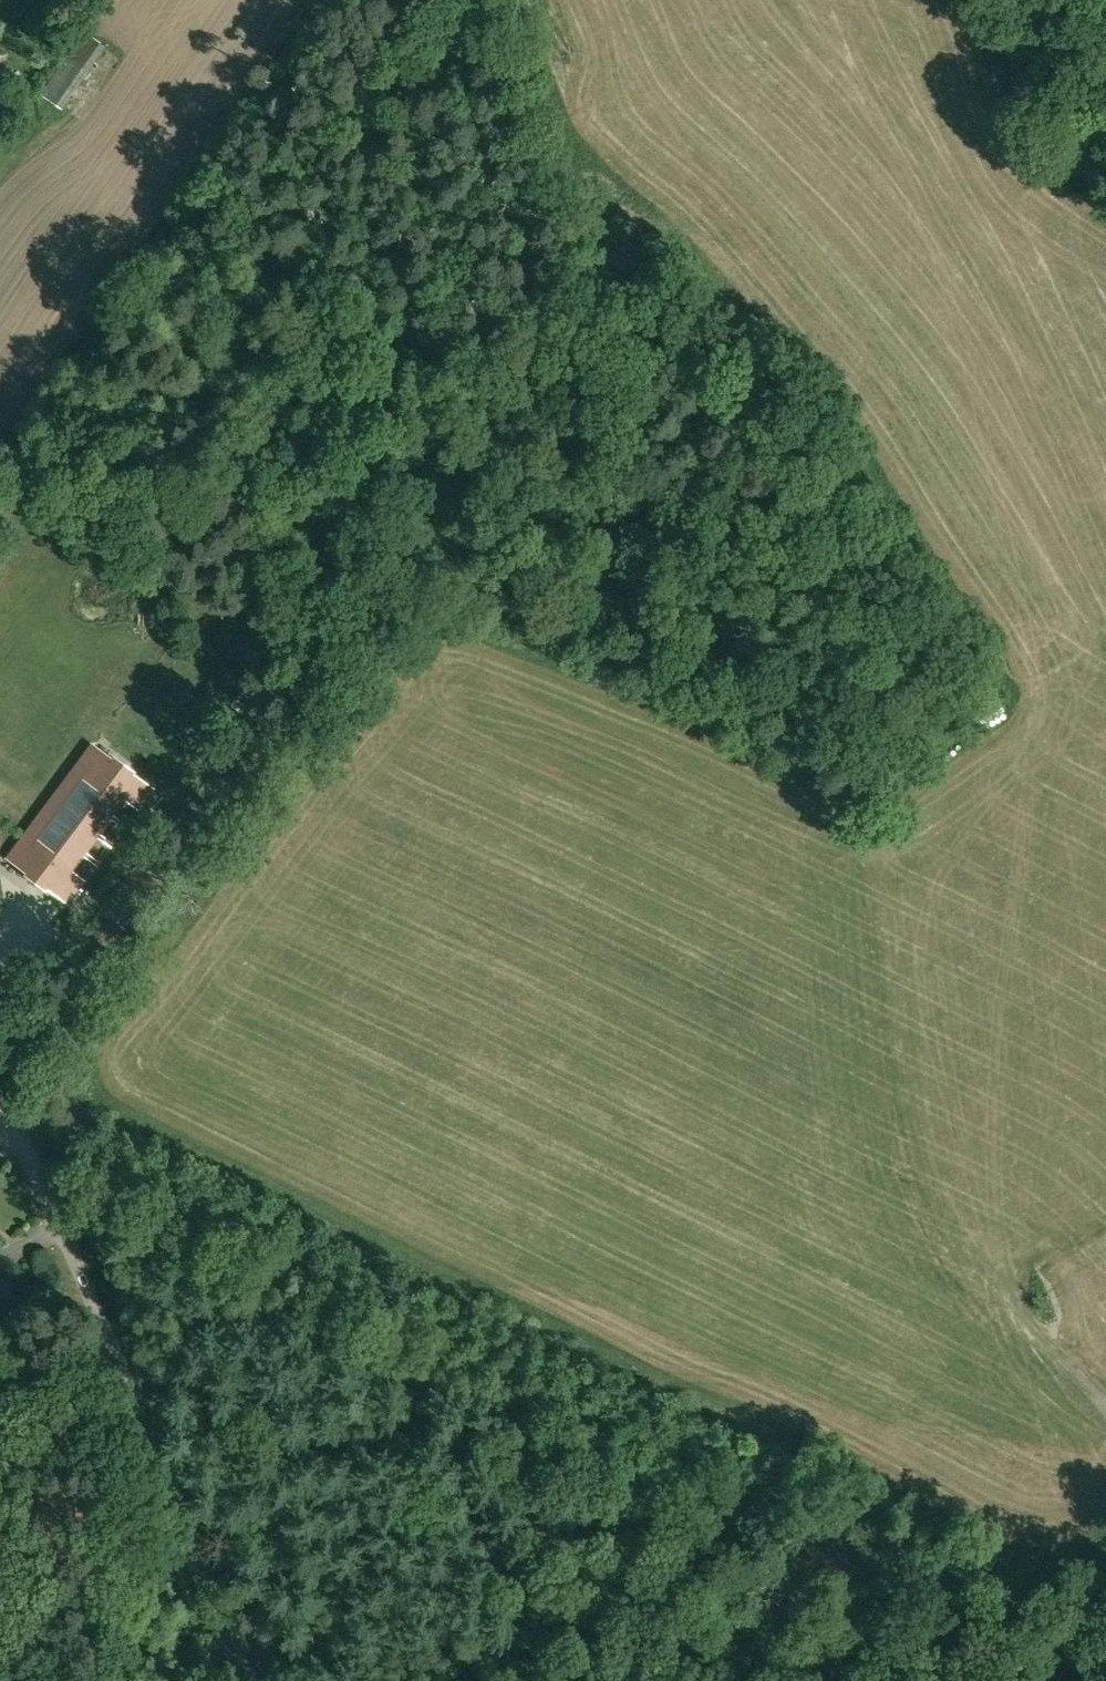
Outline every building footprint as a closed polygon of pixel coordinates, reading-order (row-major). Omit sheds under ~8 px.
[(63,109),(107,46),(85,31),(41,94),(63,109)] [(11,859),(66,901),(151,788),(95,747),(11,859)]
